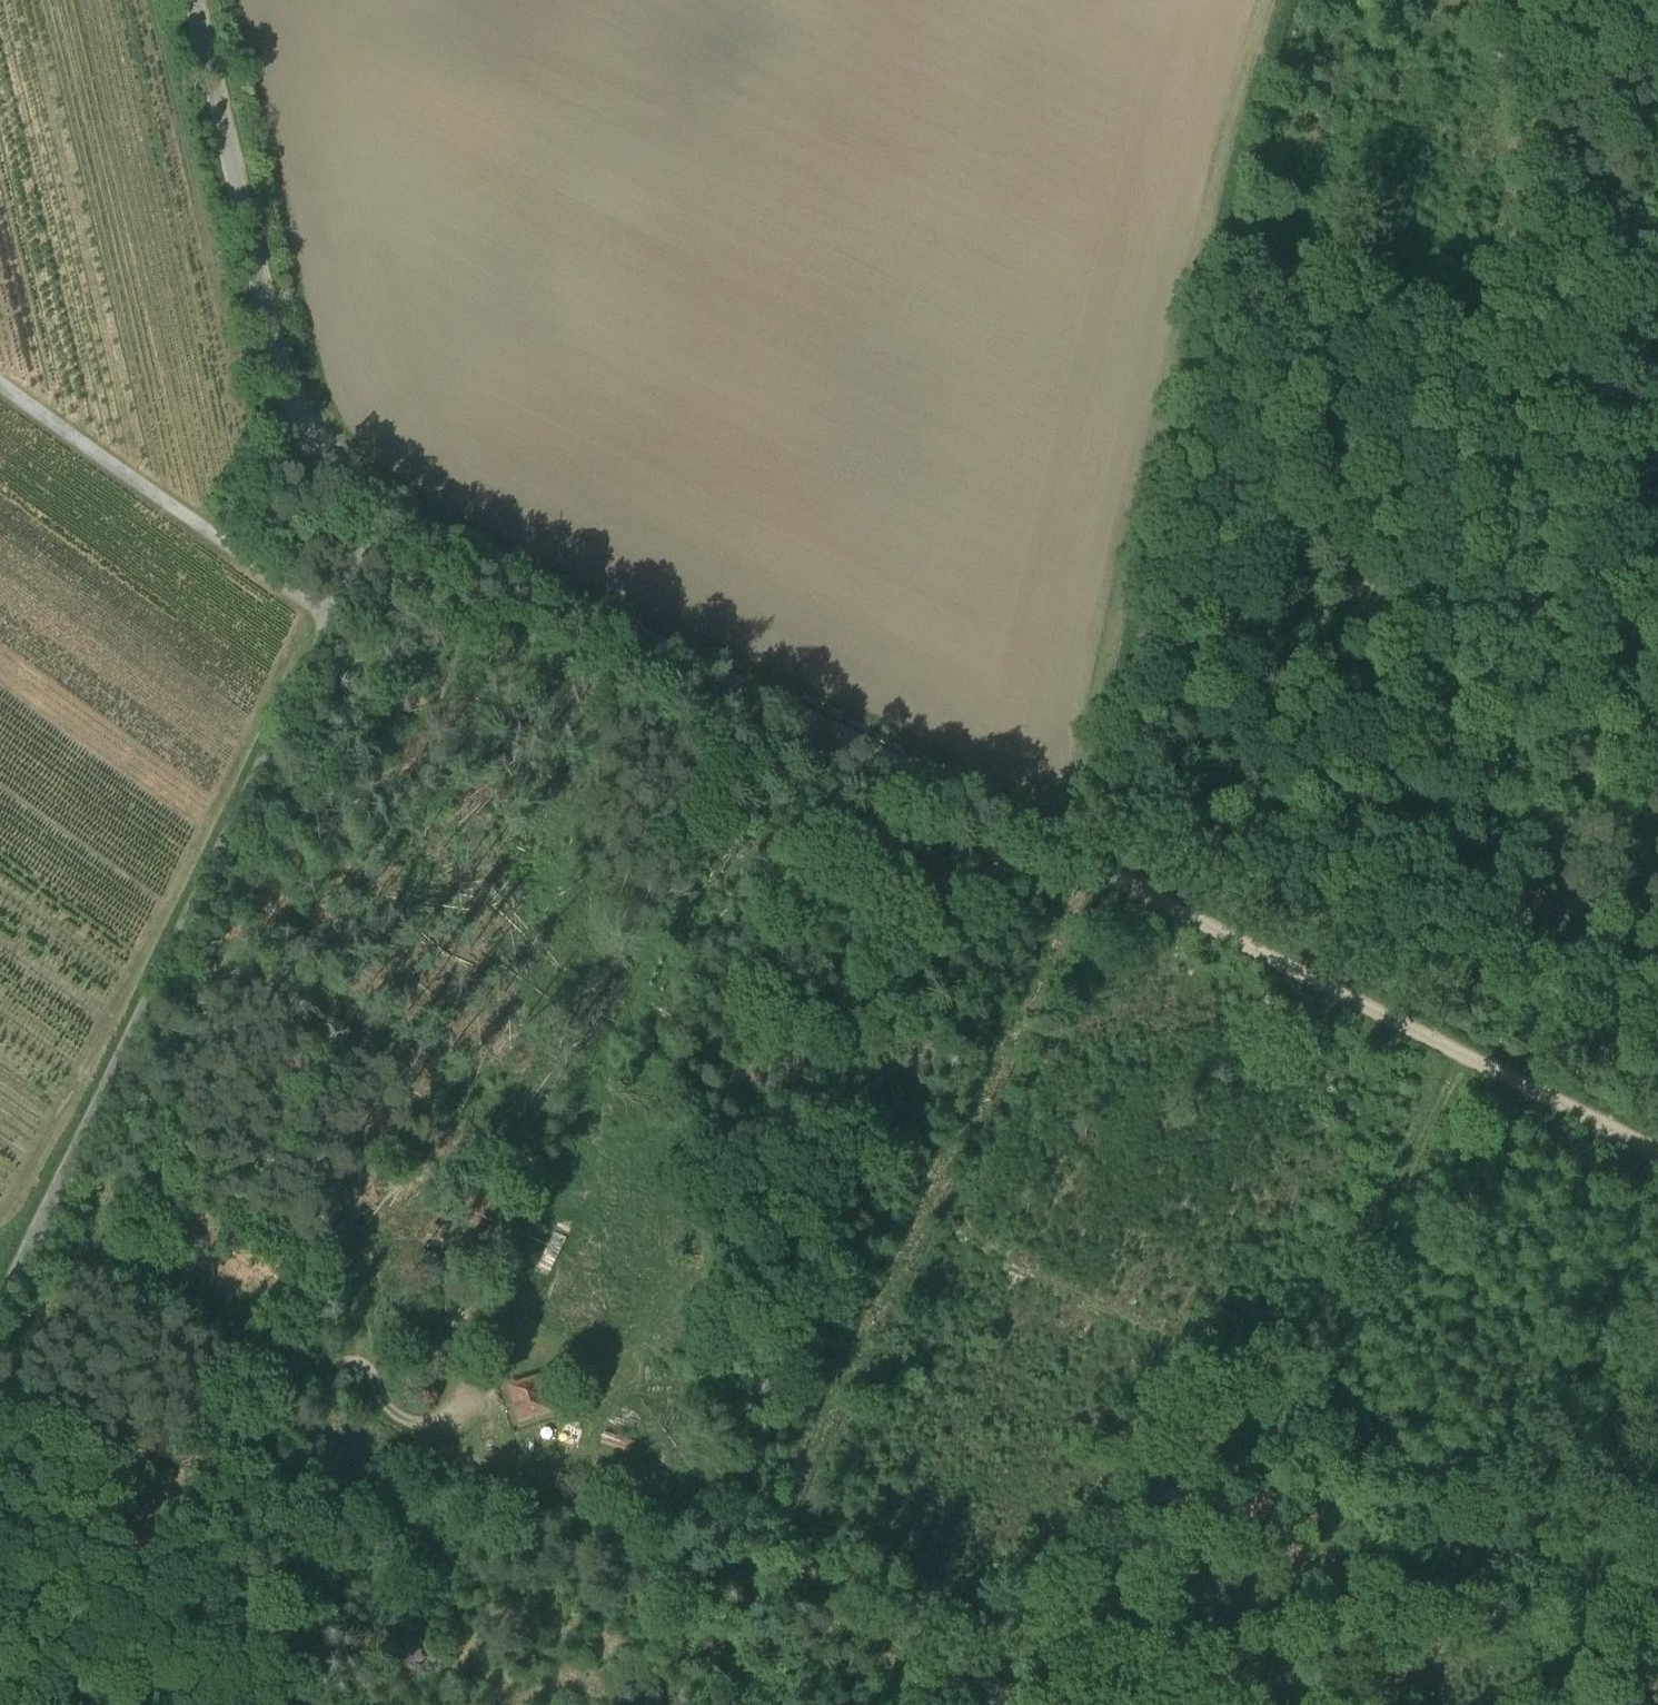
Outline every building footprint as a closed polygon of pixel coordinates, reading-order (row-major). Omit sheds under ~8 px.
[(540,1373),(506,1385),(519,1422),(553,1411),(540,1373)] [(606,1433),(603,1445),(633,1450),(635,1439),(606,1433)]
